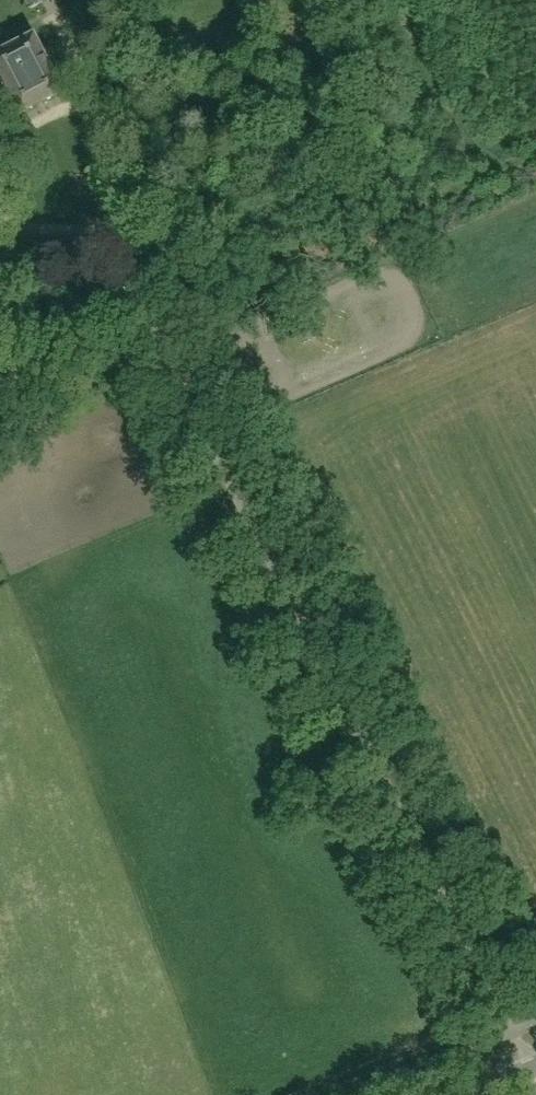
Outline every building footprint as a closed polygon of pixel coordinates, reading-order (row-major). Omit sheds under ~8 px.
[(30,10),(49,0),(25,0),(30,10)] [(16,116),(62,94),(33,36),(0,53),(0,88),(2,87),(16,116)]
